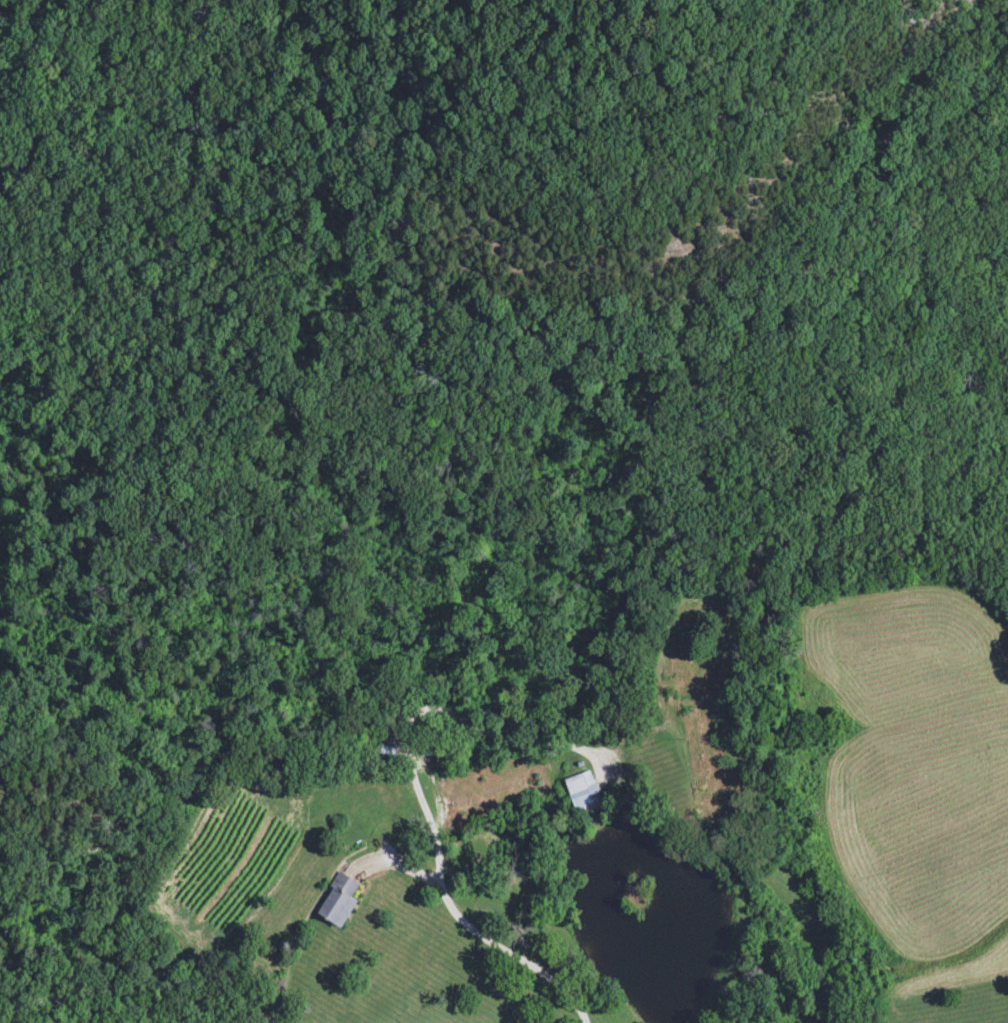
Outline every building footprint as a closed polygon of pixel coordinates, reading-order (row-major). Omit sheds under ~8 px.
[(593,787),(589,773),(564,781),(574,814),(592,808),(586,789),(593,787)] [(358,886),(338,874),(313,916),(337,930),(354,903),(349,900),(358,886)]
